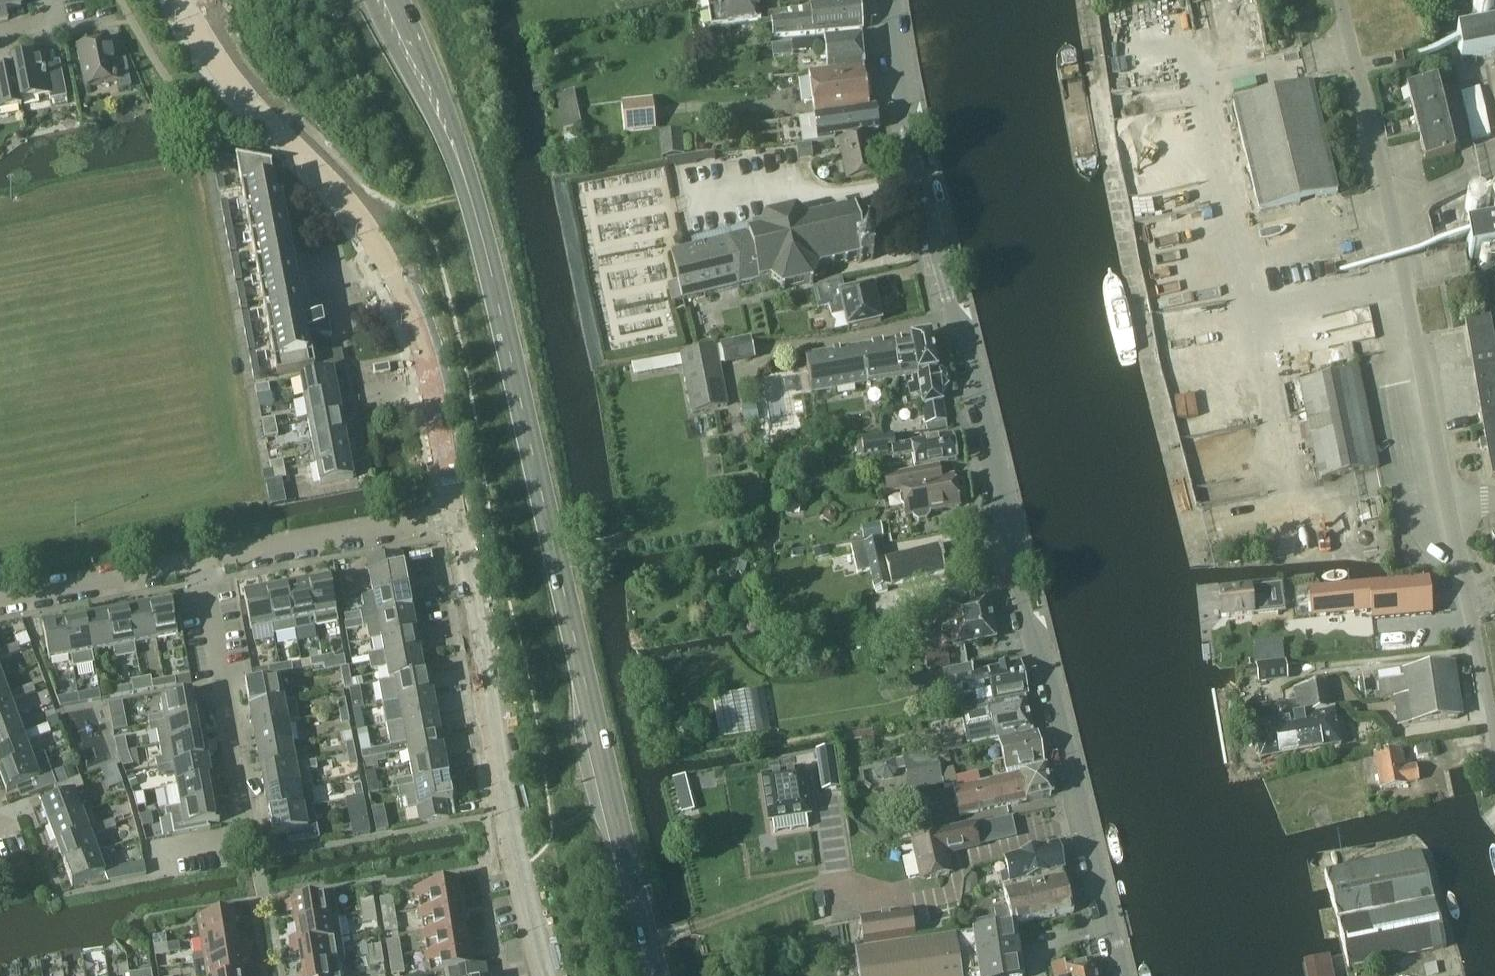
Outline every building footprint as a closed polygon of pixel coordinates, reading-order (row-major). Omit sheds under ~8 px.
[(9,20),(7,10),(22,7),(21,4),(23,0),(22,0),(0,0),(0,22),(9,20)] [(709,10),(759,3),(759,0),(708,0),(709,10)] [(806,16),(786,19),(772,22),(774,39),(863,30),(859,0),(847,0),(812,6),(812,11),(807,12),(808,16),(806,16)] [(1472,5),(1488,2),(1489,7),(1494,6),(1494,13),(1494,0),(1471,0),(1472,5)] [(712,26),(761,19),(759,3),(709,10),(712,26)] [(785,11),(786,19),(806,16),(805,8),(785,11)] [(771,13),(772,22),(786,19),(785,11),(771,13)] [(1458,36),(1462,61),(1482,57),(1494,55),(1494,29),(1458,36)] [(706,31),(693,32),(695,48),(708,47),(706,31)] [(864,68),(860,37),(825,40),(826,53),(822,53),(822,58),(826,58),(828,72),(864,68)] [(792,43),(793,51),(812,50),(812,46),(818,46),(817,40),(792,41),(792,43)] [(119,89),(132,87),(127,59),(114,61),(110,41),(79,47),(87,87),(117,81),(119,89)] [(43,54),(12,60),(14,69),(20,100),(21,100),(50,94),(51,100),(67,96),(61,67),(46,70),(43,54)] [(22,106),(21,100),(20,100),(14,69),(0,72),(0,111),(22,106)] [(870,107),(868,94),(864,69),(809,75),(815,116),(870,107)] [(1407,88),(1413,113),(1443,105),(1437,81),(1407,88)] [(1260,213),(1338,194),(1312,85),(1234,104),(1260,213)] [(559,94),(566,131),(583,127),(575,91),(559,94)] [(656,130),(653,100),(622,103),(625,133),(656,130)] [(1449,130),(1443,105),(1413,113),(1419,137),(1449,130)] [(879,129),(876,107),(870,107),(815,116),(817,140),(857,134),(879,129)] [(1455,154),(1449,130),(1419,137),(1426,162),(1455,154)] [(683,155),(681,132),(661,134),(663,156),(683,155)] [(848,179),(880,173),(872,133),(840,140),(848,179)] [(797,145),(798,157),(812,156),(811,144),(797,145)] [(237,158),(245,200),(277,194),(275,179),(274,179),(271,164),(272,164),(273,163),(236,157),(236,158),(237,158)] [(217,178),(218,184),(219,190),(226,189),(224,176),(217,178)] [(302,323),(277,194),(245,200),(278,375),(310,369),(304,333),(320,335),(332,336),(333,336),(333,335),(332,335),(330,323),(328,313),(327,313),(328,318),(323,319),(302,323)] [(221,202),(224,214),(230,213),(228,200),(221,202)] [(873,260),(869,241),(871,241),(868,224),(864,225),(859,203),(844,206),(846,212),(836,214),(835,212),(833,212),(834,215),(823,217),(822,215),(819,215),(820,218),(811,220),(809,211),(799,213),(796,211),(795,209),(793,210),(793,211),(767,217),(767,215),(765,216),(765,218),(764,220),(752,222),(753,225),(692,238),(694,247),(685,249),(681,250),(670,252),(677,282),(668,285),(672,302),(770,280),(771,280),(782,288),(782,290),(785,290),(785,288),(811,282),(811,284),(813,283),(813,282),(815,278),(824,276),(822,267),(831,265),(832,267),(834,267),(834,264),(845,262),(846,264),(848,264),(848,261),(859,259),(860,263),(863,262),(862,260),(870,259),(871,260),(873,260)] [(224,214),(226,226),(233,225),(230,213),(224,214)] [(226,226),(228,239),(235,237),(233,225),(226,226)] [(1467,235),(1471,261),(1494,256),(1494,231),(1467,235)] [(228,239),(231,251),(237,250),(235,237),(228,239)] [(231,255),(234,268),(240,266),(238,254),(231,255)] [(234,268),(236,280),(243,279),(240,266),(234,268)] [(832,316),(844,313),(848,329),(880,322),(873,287),(845,293),(842,280),(813,286),(818,309),(830,307),(832,316)] [(237,284),(239,297),(246,296),(244,283),(237,284)] [(239,297),(241,309),(248,308),(246,296),(239,297)] [(1489,310),(1491,318),(1466,323),(1486,439),(1481,440),(1481,442),(1482,450),(1488,449),(1493,478),(1494,477),(1494,307),(1489,310)] [(242,313),(245,326),(251,325),(249,312),(242,313)] [(245,326),(247,338),(254,337),(251,325),(245,326)] [(247,338),(249,350),(256,349),(254,337),(247,338)] [(930,337),(895,343),(901,379),(913,377),(914,380),(919,379),(918,376),(937,373),(937,372),(930,337)] [(720,344),(724,366),(755,360),(751,338),(720,344)] [(806,356),(812,394),(901,379),(895,343),(806,356)] [(682,365),(683,368),(692,413),(729,407),(717,347),(680,354),(680,353),(632,362),(635,374),(682,365)] [(345,363),(343,350),(336,351),(338,364),(345,363)] [(336,351),(330,352),(332,365),(338,364),(336,351)] [(330,352),(324,354),(326,366),(332,365),(330,352)] [(250,355),(252,367),(259,366),(257,354),(250,355)] [(319,367),(326,366),(324,354),(317,355),(319,367)] [(252,367),(255,379),(261,378),(259,366),(252,367)] [(1301,382),(1317,459),(1321,480),(1379,468),(1359,370),(1301,382)] [(334,371),(301,378),(305,399),(338,393),(341,392),(339,380),(335,380),(334,371)] [(944,392),(949,387),(947,375),(940,371),(937,372),(937,373),(918,376),(919,379),(914,380),(915,384),(919,383),(929,431),(948,428),(942,393),(944,392)] [(269,384),(256,386),(257,395),(271,392),(269,384)] [(339,401),(338,393),(305,399),(309,421),(342,414),(345,414),(343,401),(339,401)] [(760,421),(757,405),(745,407),(748,423),(760,421)] [(347,422),(343,423),(342,414),(309,421),(313,442),(346,436),(346,435),(349,435),(347,422)] [(262,420),(264,429),(277,427),(275,418),(262,420)] [(279,436),(277,427),(264,429),(265,438),(279,436)] [(313,442),(317,463),(350,457),(353,456),(351,443),(347,444),(346,436),(313,442)] [(896,448),(894,439),(863,443),(865,458),(893,454),(894,460),(914,457),(916,469),(959,460),(955,436),(911,444),(912,445),(896,448)] [(355,465),(351,465),(350,457),(317,463),(321,485),(354,479),(354,478),(357,477),(355,465)] [(270,463),(272,472),(285,469),(283,460),(270,463)] [(940,467),(886,477),(889,495),(903,492),(904,496),(901,499),(903,506),(906,508),(908,517),(915,516),(915,518),(920,522),(929,520),(932,515),(932,513),(961,507),(955,476),(943,478),(940,467)] [(270,472),(263,473),(265,483),(266,482),(270,502),(271,506),(286,504),(286,503),(284,493),(281,479),(286,478),(285,469),(272,472),(270,472)] [(798,501),(789,500),(787,513),(795,514),(798,501)] [(883,535),(881,523),(861,526),(864,539),(883,535)] [(858,573),(871,570),(869,564),(887,560),(882,540),(852,547),(858,573)] [(813,550),(816,560),(829,557),(827,547),(813,550)] [(941,547),(887,560),(869,564),(871,570),(875,589),(880,588),(881,593),(887,591),(886,586),(947,572),(945,564),(952,562),(950,553),(943,554),(941,547)] [(1217,562),(1217,552),(1191,553),(1191,563),(1217,562)] [(402,554),(368,560),(374,595),(374,596),(409,589),(405,567),(402,554)] [(339,623),(331,578),(309,582),(317,627),(339,623)] [(1326,588),(1309,589),(1311,618),(1371,612),(1372,621),(1433,615),(1429,578),(1354,585),(1326,588)] [(296,630),(317,627),(309,582),(288,586),(296,630)] [(288,586),(267,590),(273,625),(272,625),(273,634),(296,630),(288,586)] [(1224,617),(1280,611),(1277,586),(1221,592),(1224,617)] [(361,612),(345,615),(347,623),(413,610),(409,589),(374,596),(374,595),(362,597),(364,607),(361,612)] [(245,594),(251,629),(272,625),(273,625),(267,590),(245,594)] [(948,608),(955,647),(996,639),(988,597),(951,604),(948,593),(914,600),(916,614),(948,608)] [(172,602),(150,606),(157,641),(178,636),(184,636),(181,620),(176,621),(172,602)] [(150,606),(129,610),(135,645),(157,641),(150,606)] [(129,610),(108,614),(114,648),(116,659),(137,655),(135,645),(129,610)] [(347,623),(345,623),(347,631),(364,628),(367,627),(370,641),(382,638),(417,632),(415,620),(413,610),(347,623)] [(696,610),(696,621),(711,621),(711,610),(696,610)] [(108,614),(86,618),(93,652),(114,648),(108,614)] [(86,618),(65,622),(72,656),(73,668),(94,664),(91,653),(93,652),(86,618)] [(65,622),(43,626),(50,660),(72,656),(65,622)] [(859,640),(857,628),(847,630),(849,642),(859,640)] [(385,651),(369,654),(370,662),(421,653),(417,632),(382,638),(385,651)] [(5,649),(8,657),(21,652),(20,648),(18,644),(5,649)] [(951,666),(949,651),(934,653),(936,668),(951,666)] [(421,653),(370,662),(372,670),(387,667),(390,680),(390,681),(430,673),(425,673),(421,653)] [(335,655),(323,658),(324,666),(325,671),(341,669),(347,667),(345,657),(335,658),(335,655)] [(312,667),(324,666),(323,658),(311,660),(312,667)] [(1258,683),(1288,679),(1286,661),(1256,664),(1258,683)] [(292,663),(273,667),(274,675),(293,671),(292,663)] [(940,672),(908,678),(908,679),(908,680),(909,686),(940,680),(944,698),(974,692),(977,706),(1026,696),(1029,696),(1027,691),(1021,664),(1020,664),(970,675),(969,667),(941,673),(940,672)] [(1414,723),(1461,717),(1454,664),(1406,671),(1410,695),(1397,697),(1400,718),(1413,716),(1414,723)] [(273,667),(253,670),(254,678),(274,675),(273,667)] [(347,667),(341,669),(345,690),(350,689),(353,688),(349,667),(347,667)] [(1406,671),(1378,674),(1382,699),(1397,697),(1410,695),(1406,671)] [(906,672),(877,678),(878,684),(908,679),(908,678),(906,672)] [(390,680),(379,682),(382,696),(383,704),(434,694),(430,673),(390,681),(390,680)] [(190,674),(175,677),(175,678),(164,680),(165,688),(192,683),(190,674)] [(144,692),(165,688),(164,680),(153,682),(152,677),(142,679),(144,692)] [(9,694),(2,678),(0,679),(0,702),(10,698),(12,702),(23,698),(20,690),(9,694)] [(280,679),(246,686),(250,708),(296,699),(292,678),(280,679)] [(142,679),(132,681),(133,686),(121,688),(123,696),(144,692),(142,679)] [(1300,715),(1293,716),(1299,746),(1300,754),(1341,746),(1334,708),(1331,708),(1326,682),(1295,688),(1300,715)] [(36,693),(35,689),(33,685),(20,690),(23,698),(36,693)] [(353,688),(350,689),(354,709),(364,707),(360,687),(353,688)] [(111,698),(123,696),(121,688),(110,690),(111,698)] [(763,688),(713,696),(720,738),(771,730),(763,688)] [(91,694),(79,696),(80,704),(92,701),(102,699),(101,692),(91,694)] [(149,717),(150,725),(200,716),(196,694),(162,700),(164,714),(149,717)] [(434,694),(383,704),(385,712),(400,709),(403,721),(403,722),(438,716),(434,694)] [(67,698),(57,700),(60,708),(68,706),(80,704),(79,696),(67,698)] [(978,709),(961,713),(965,730),(968,745),(999,739),(1000,738),(1034,732),(1027,699),(1026,699),(1026,696),(977,706),(978,709)] [(18,718),(12,702),(10,698),(0,702),(0,725),(18,718)] [(300,720),(296,699),(250,708),(254,729),(288,723),(300,720)] [(338,701),(340,713),(348,711),(346,700),(338,701)] [(1256,723),(1254,723),(1261,760),(1300,754),(1299,746),(1293,716),(1287,717),(1285,705),(1274,707),(1273,705),(1253,709),(1256,723)] [(350,723),(348,711),(340,713),(343,725),(350,723)] [(151,733),(158,732),(160,745),(204,737),(200,716),(150,725),(151,733)] [(403,721),(387,725),(390,739),(391,746),(442,737),(438,716),(403,722),(403,721)] [(24,735),(18,718),(0,725),(0,748),(25,738),(27,743),(38,738),(35,731),(24,735)] [(121,719),(112,721),(113,732),(127,729),(126,723),(121,719)] [(258,750),(292,744),(288,723),(254,729),(258,750)] [(51,733),(50,729),(49,726),(35,731),(38,738),(51,733)] [(365,729),(358,731),(362,752),(372,750),(368,729),(365,729)] [(1000,740),(999,740),(1005,772),(1007,772),(1008,779),(1019,777),(1045,771),(1044,765),(1045,764),(1038,733),(1034,733),(1034,732),(1000,738),(999,739),(1000,740)] [(346,744),(354,742),(352,733),(344,734),(346,744)] [(208,758),(204,737),(160,745),(162,759),(156,760),(158,767),(208,758)] [(372,750),(362,752),(363,760),(386,755),(393,754),(408,751),(411,765),(445,758),(442,737),(391,746),(372,750)] [(960,737),(944,741),(946,752),(962,749),(960,737)] [(0,748),(0,771),(33,759),(27,743),(25,738),(0,748)] [(115,739),(117,754),(128,751),(126,738),(115,739)] [(346,744),(348,755),(356,754),(354,742),(346,744)] [(1419,756),(1433,754),(1431,742),(1417,744),(1419,756)] [(296,765),(292,744),(258,750),(262,771),(308,763),(296,765)] [(833,747),(816,750),(823,790),(840,787),(833,747)] [(1407,783),(1418,781),(1416,767),(1404,768),(1401,750),(1376,754),(1382,788),(1407,784),(1407,783)] [(123,768),(133,764),(128,751),(117,754),(123,768)] [(937,752),(903,758),(911,793),(943,786),(941,771),(937,752)] [(55,787),(57,786),(45,754),(33,759),(0,771),(0,772),(8,792),(26,785),(30,796),(55,787)] [(351,767),(358,765),(356,754),(348,755),(337,757),(338,763),(349,760),(351,767)] [(386,755),(363,760),(365,770),(379,767),(378,762),(387,761),(386,755)] [(178,786),(212,779),(208,758),(158,767),(159,775),(175,772),(178,786)] [(413,778),(398,781),(399,789),(449,779),(445,758),(411,765),(413,778)] [(308,763),(262,771),(266,793),(312,784),(309,770),(318,768),(317,761),(308,763)] [(874,766),(877,777),(879,777),(886,780),(894,778),(898,773),(906,771),(903,761),(874,766)] [(73,765),(64,768),(69,782),(78,779),(73,765)] [(954,768),(941,771),(943,786),(944,789),(954,786),(979,781),(977,773),(956,777),(954,768)] [(804,769),(761,775),(768,823),(811,817),(804,769)] [(1045,771),(1019,777),(1025,802),(1048,797),(1052,796),(1046,771),(1045,771)] [(132,788),(138,785),(135,776),(128,779),(132,788)] [(979,781),(954,786),(959,807),(961,816),(1025,802),(1019,777),(1008,779),(990,783),(979,785),(979,781)] [(59,798),(42,804),(50,825),(83,813),(91,809),(83,790),(85,789),(81,778),(57,786),(55,787),(59,798)] [(164,802),(166,810),(216,801),(212,779),(178,786),(180,799),(164,802)] [(377,779),(367,781),(368,783),(370,794),(379,793),(377,781),(377,779)] [(449,779),(399,789),(400,797),(401,800),(407,799),(409,810),(419,808),(420,808),(422,824),(434,822),(449,820),(449,819),(446,803),(453,801),(449,779)] [(316,805),(312,784),(266,793),(269,814),(316,805)] [(362,785),(354,786),(356,798),(364,797),(362,785)] [(689,789),(676,793),(681,814),(695,810),(689,789)] [(364,797),(356,798),(358,810),(366,808),(364,797)] [(210,824),(220,823),(216,801),(166,810),(167,818),(172,817),(176,836),(211,830),(210,824)] [(314,806),(316,806),(316,805),(269,814),(274,836),(288,833),(291,845),(320,840),(314,806)] [(91,809),(83,813),(50,825),(58,846),(115,824),(114,820),(97,827),(91,809)] [(1022,813),(1026,830),(1047,826),(1044,809),(1022,813)] [(150,813),(140,815),(143,826),(152,824),(150,813)] [(1016,838),(1012,817),(914,838),(918,855),(906,857),(910,878),(922,875),(923,879),(950,873),(946,853),(980,846),(1016,838)] [(387,821),(375,824),(377,833),(389,830),(387,821)] [(58,846),(65,865),(98,853),(92,837),(117,828),(115,824),(58,846)] [(1002,885),(1004,885),(1012,883),(1012,884),(1018,882),(1019,886),(1024,885),(1023,881),(1065,870),(1059,845),(1006,859),(1009,872),(999,874),(1002,885)] [(65,865),(73,887),(106,874),(109,882),(147,875),(144,863),(113,869),(106,850),(98,853),(65,865)] [(1350,967),(1447,946),(1421,854),(1325,873),(1350,967)] [(1014,925),(1075,912),(1065,870),(1023,881),(1024,885),(1019,886),(1018,882),(1012,884),(1012,883),(1004,885),(1014,925)] [(419,901),(420,910),(465,903),(463,893),(460,893),(458,882),(415,889),(417,901),(419,901)] [(286,914),(293,913),(295,925),(338,918),(334,891),(324,893),(325,898),(284,904),(286,914)] [(313,895),(291,899),(291,903),(314,899),(313,895)] [(394,906),(393,897),(380,899),(381,908),(394,906)] [(360,901),(362,914),(376,912),(374,899),(360,901)] [(422,922),(423,931),(465,925),(463,914),(466,913),(465,903),(420,910),(418,910),(420,922),(422,922)] [(381,908),(383,916),(395,914),(394,906),(381,908)] [(198,918),(201,940),(237,934),(235,922),(242,920),(241,911),(198,918)] [(864,945),(915,938),(911,911),(861,918),(864,945)] [(377,921),(376,912),(362,914),(364,923),(377,921)] [(397,922),(395,914),(383,916),(384,924),(397,922)] [(342,939),(338,918),(295,925),(297,937),(290,938),(291,947),(342,939)] [(398,931),(397,922),(384,924),(385,933),(398,931)] [(423,944),(425,943),(427,952),(427,953),(471,946),(470,935),(467,936),(465,925),(423,931),(421,931),(423,944)] [(980,933),(961,936),(967,975),(1024,975),(1017,927),(980,933)] [(194,955),(195,963),(248,954),(246,945),(239,946),(237,934),(201,940),(203,953),(194,955)] [(153,938),(154,947),(168,945),(166,936),(153,938)] [(909,943),(913,975),(967,975),(961,936),(909,943)] [(344,961),(345,960),(342,939),(291,947),(293,956),(300,955),(302,967),(344,961)] [(401,948),(399,940),(387,942),(388,950),(401,948)] [(860,975),(913,975),(909,943),(856,951),(860,975)] [(169,954),(168,945),(154,947),(156,956),(169,954)] [(368,947),(369,957),(382,955),(381,945),(368,947)] [(430,974),(445,972),(472,968),(470,957),(473,956),(471,946),(427,953),(427,952),(425,952),(427,965),(429,964),(430,974)] [(388,950),(390,958),(402,956),(401,948),(388,950)] [(248,954),(195,963),(197,975),(243,975),(242,964),(249,963),(248,954)] [(384,964),(382,955),(369,957),(371,966),(384,964)] [(1329,955),(1303,962),(1306,975),(1334,975),(1329,955)] [(403,965),(402,956),(390,958),(391,967),(403,965)] [(1053,964),(1055,975),(1089,975),(1097,974),(1094,960),(1066,966),(1065,962),(1053,964)] [(344,961),(302,967),(303,975),(346,975),(344,961)] [(405,973),(403,965),(391,967),(392,975),(405,973)] [(472,968),(445,972),(445,975),(488,975),(486,966),(472,968)]
